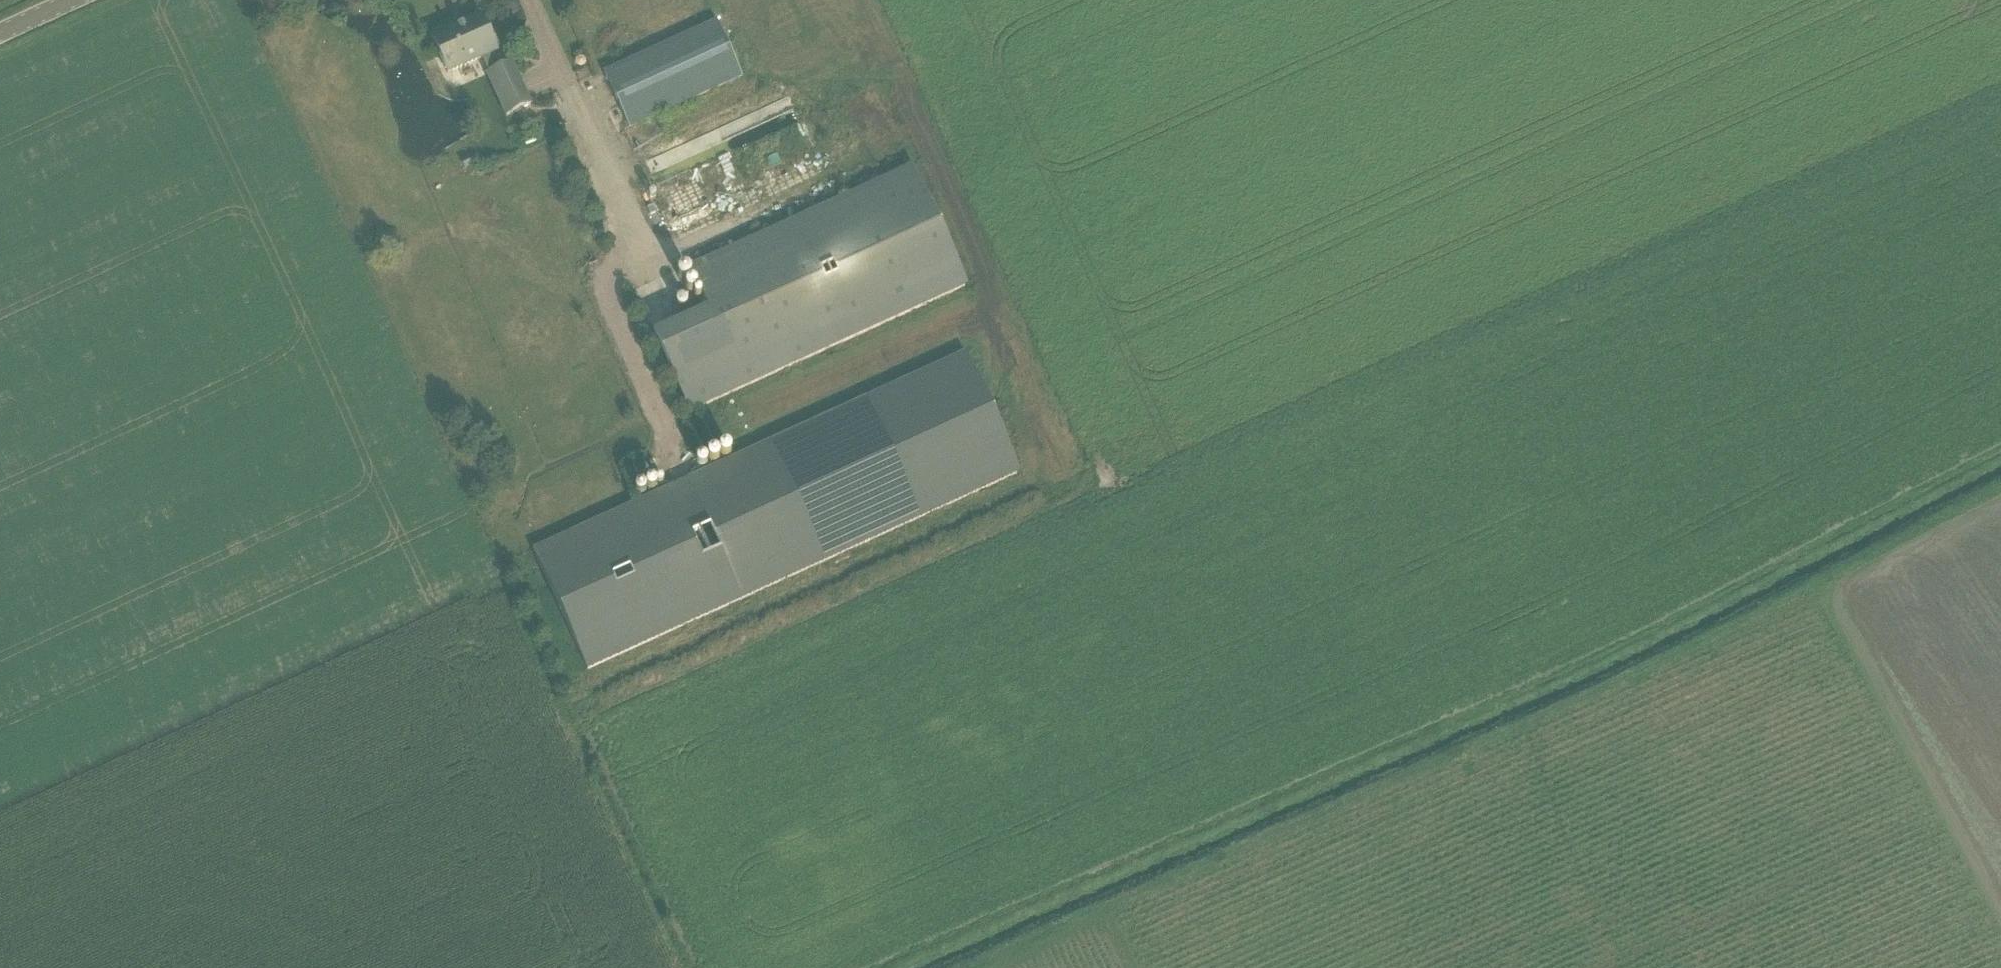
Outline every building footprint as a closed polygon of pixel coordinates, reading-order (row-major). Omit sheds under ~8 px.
[(497,39),(493,37),(491,38),(482,18),(464,26),(465,28),(459,31),(457,27),(431,38),(449,76),(483,60),(490,75),(489,76),(508,118),(532,107),(513,65),(501,70),(494,55),(498,53),(497,51),(499,50),(500,47),(497,39)] [(605,73),(613,92),(630,129),(743,77),(717,22),(605,73)] [(912,167),(694,267),(713,309),(659,334),(695,412),(967,286),(912,167)] [(533,550),(589,672),(1021,475),(965,353),(533,550)]
